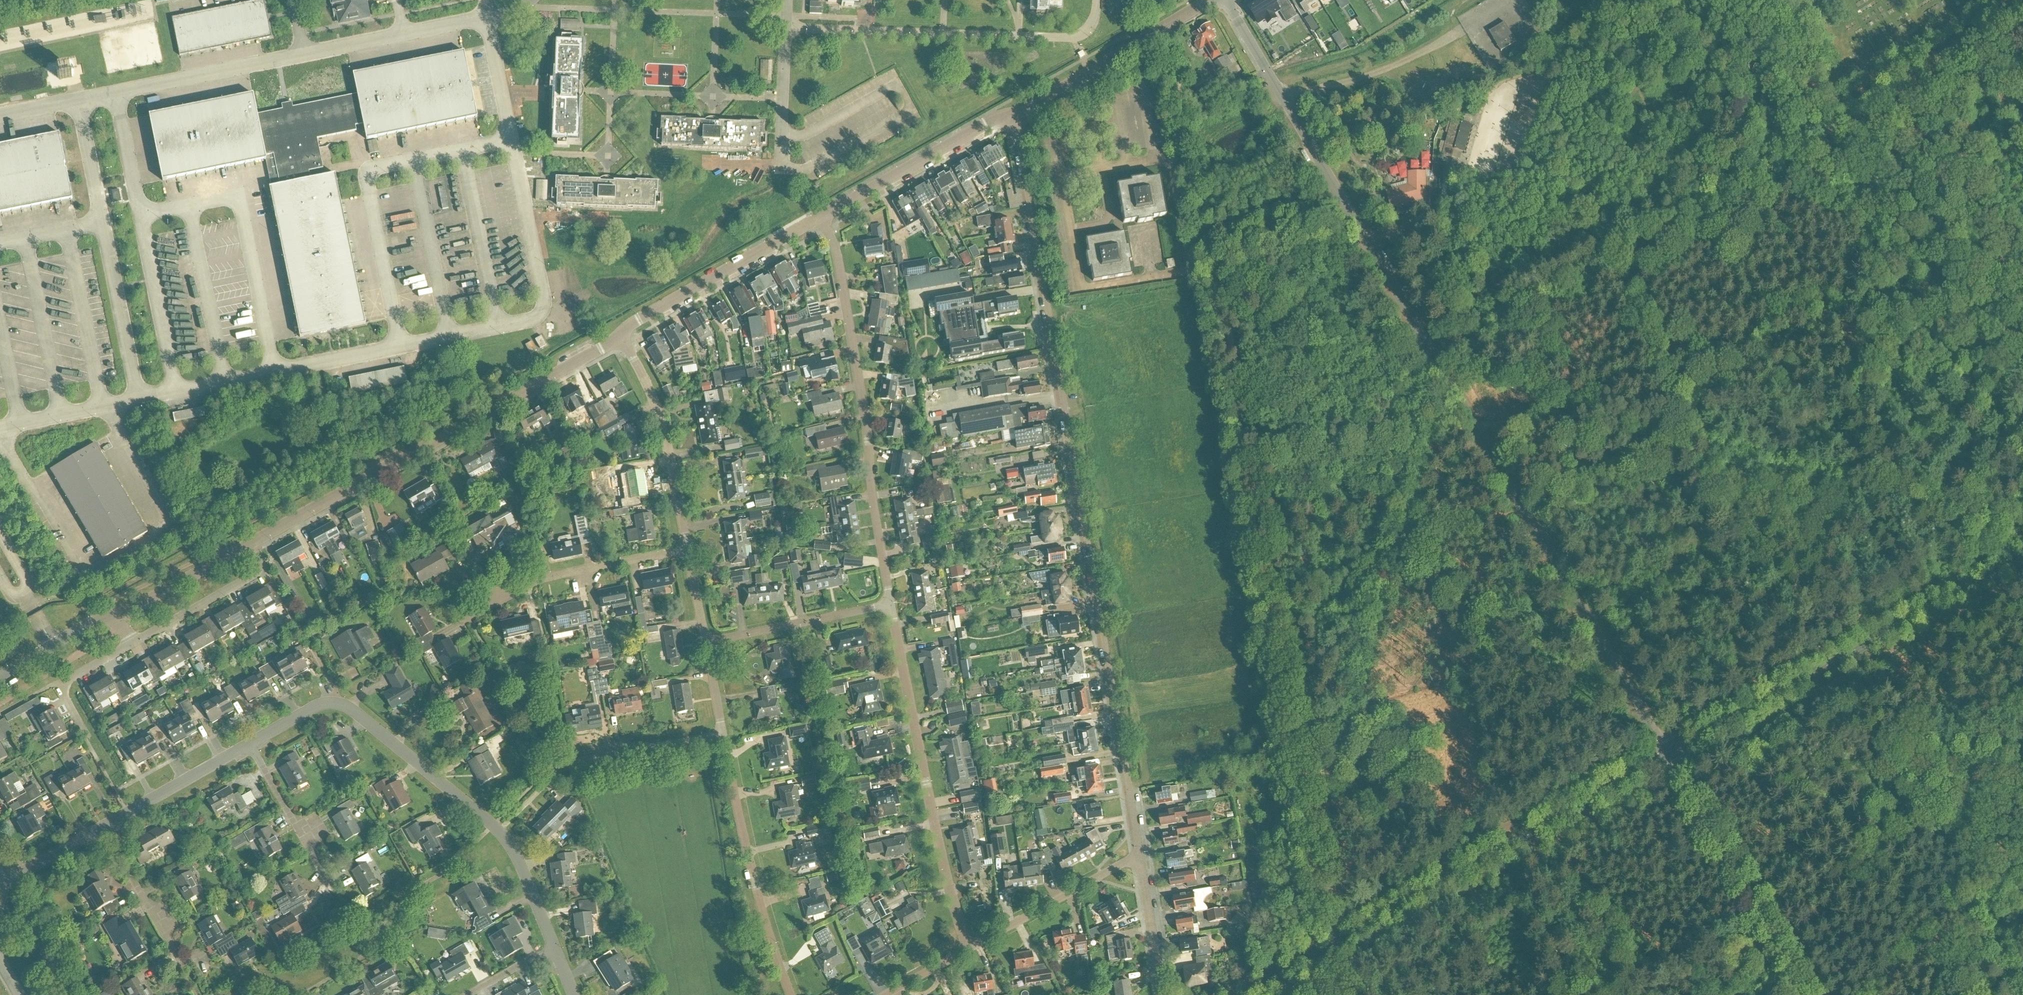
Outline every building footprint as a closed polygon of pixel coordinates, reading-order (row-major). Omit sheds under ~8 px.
[(180,56),(272,38),(264,0),(263,0),(172,18),(180,56)] [(332,5),(336,4),(340,24),(369,18),(365,0),(331,0),(332,5)] [(1036,13),(1036,14),(1048,14),(1048,11),(1061,11),(1062,0),(1033,0),(1033,2),(1030,2),(1030,7),(1030,12),(1036,13)] [(1288,0),(1282,0),(1276,4),(1273,0),(1263,0),(1249,8),(1259,24),(1265,20),(1268,24),(1277,19),(1274,14),(1279,11),(1282,15),(1288,12),(1293,19),(1298,16),(1288,0)] [(1304,3),(1300,5),(1305,13),(1310,10),(1307,6),(1316,0),(1303,0),(1304,3)] [(1318,29),(1311,17),(1305,20),(1313,32),(1318,29)] [(580,21),(561,20),(560,31),(580,32),(580,21)] [(1489,32),(1501,52),(1517,43),(1505,23),(1489,32)] [(1209,25),(1202,29),(1202,30),(1193,35),(1197,42),(1195,43),(1196,45),(1195,46),(1197,50),(1199,50),(1200,51),(1206,48),(1213,61),(1221,56),(1212,41),(1216,38),(1212,31),(1214,30),(1211,24),(1209,25)] [(1342,38),(1336,42),(1341,51),(1348,47),(1342,38)] [(566,142),(579,143),(580,120),(579,120),(580,98),(579,98),(578,98),(579,92),(579,91),(579,84),(580,84),(580,85),(581,63),(582,63),(583,40),(571,40),(571,41),(556,41),(555,63),(557,63),(557,68),(553,68),(551,112),(555,113),(555,117),(552,117),(552,140),(566,140),(566,142)] [(317,139),(357,131),(356,126),(363,125),(367,140),(477,118),(464,52),(353,74),(357,95),(257,115),(253,95),(149,116),(163,181),(267,160),(266,156),(274,155),(280,186),(269,188),(300,338),(349,328),(349,329),(353,328),(353,327),(366,325),(335,174),(310,179),(309,171),(323,169),(317,139)] [(1306,54),(1298,59),(1304,69),(1313,64),(1306,54)] [(1215,63),(1221,72),(1233,65),(1227,56),(1215,63)] [(761,61),(760,80),(771,81),(772,61),(761,61)] [(712,123),(712,122),(711,122),(711,123),(705,123),(705,122),(705,121),(683,121),(683,120),(683,119),(661,118),(660,131),(662,131),(661,146),(684,147),(684,145),(688,145),(688,148),(733,150),(733,147),(738,147),(738,149),(760,150),(761,135),(762,135),(763,123),(740,122),(740,123),(718,122),(718,123),(712,123)] [(1442,155),(1452,158),(1455,150),(1466,153),(1474,126),(1472,125),(1452,120),(1449,119),(1447,128),(1450,129),(1442,155)] [(1166,123),(1155,125),(1158,143),(1169,142),(1166,123)] [(1433,125),(1402,128),(1402,135),(1434,133),(1433,125)] [(73,200),(66,169),(65,170),(64,165),(65,164),(59,134),(0,146),(0,214),(73,200)] [(986,150),(1002,178),(1004,182),(1009,179),(1000,163),(1005,160),(996,144),(986,150)] [(997,181),(1002,178),(986,150),(976,156),(985,171),(990,169),(997,181)] [(973,157),(963,163),(972,179),(977,176),(983,187),(989,184),(977,163),(977,164),(973,157)] [(972,179),(963,163),(953,169),(957,175),(956,176),(967,196),(973,193),(967,182),(972,179)] [(1387,168),(1380,170),(1383,179),(1390,178),(1387,168)] [(950,170),(940,176),(949,191),(952,189),(961,204),(967,201),(958,186),(958,185),(950,170)] [(1388,194),(1391,206),(1396,204),(1397,205),(1396,205),(1398,215),(1430,206),(1430,179),(1423,179),(1423,172),(1411,172),(1411,180),(1405,180),(1405,183),(1392,186),(1393,192),(1388,194)] [(949,191),(940,176),(931,181),(939,196),(944,205),(950,202),(945,193),(949,191)] [(1116,185),(1123,223),(1137,221),(1137,223),(1152,221),(1152,218),(1166,216),(1159,178),(1145,180),(1145,177),(1129,180),(1130,183),(1116,185)] [(583,204),(583,208),(628,209),(628,206),(632,206),(632,208),(655,209),(656,194),(657,194),(658,182),(635,181),(635,182),(613,181),(613,182),(607,182),(606,182),(600,182),(600,181),(578,180),(578,179),(555,178),(555,190),(557,190),(556,205),(579,206),(579,204),(583,204)] [(928,183),(919,188),(928,204),(933,201),(939,212),(945,209),(939,199),(937,199),(928,183)] [(438,188),(443,210),(448,209),(444,187),(438,188)] [(928,204),(919,188),(909,193),(919,209),(917,210),(926,227),(932,224),(923,208),(928,204)] [(112,192),(114,204),(121,202),(119,190),(112,192)] [(909,210),(914,207),(907,195),(892,203),(906,227),(915,222),(909,210)] [(980,206),(974,209),(978,215),(984,212),(980,206)] [(1012,232),(1010,220),(993,223),(992,216),(976,218),(978,228),(985,227),(986,229),(993,228),(995,235),(1012,232)] [(945,222),(949,228),(954,226),(950,219),(945,222)] [(864,251),(862,251),(863,256),(864,256),(865,258),(876,256),(876,257),(884,256),(881,241),(884,241),(881,225),(871,227),(873,242),(863,244),(864,251)] [(1012,232),(995,235),(996,241),(988,243),(989,247),(1014,243),(1012,232)] [(1085,239),(1088,253),(1085,253),(1088,268),(1090,268),(1093,282),(1131,275),(1129,261),(1131,261),(1129,246),(1126,246),(1124,232),(1085,239)] [(987,251),(988,257),(1002,255),(1001,248),(987,251)] [(959,256),(965,267),(972,263),(967,252),(959,256)] [(1022,269),(1022,268),(1022,266),(1021,265),(1020,260),(1003,263),(1002,255),(988,258),(990,266),(991,265),(992,271),(993,271),(994,278),(1007,276),(1006,274),(1022,271),(1022,269)] [(957,260),(950,263),(954,269),(961,266),(957,260)] [(1166,261),(1167,269),(1174,267),(1173,260),(1166,261)] [(779,286),(783,292),(786,290),(792,300),(795,298),(794,291),(798,289),(793,279),(797,276),(789,261),(770,272),(779,286)] [(815,287),(814,280),(824,277),(821,263),(804,267),(808,281),(810,288),(815,287)] [(918,274),(916,264),(902,266),(904,277),(918,274)] [(885,295),(898,297),(895,266),(881,269),(885,295)] [(905,279),(907,293),(960,284),(958,270),(905,279)] [(773,305),(774,312),(782,311),(781,302),(777,295),(775,296),(772,292),(777,289),(768,273),(759,278),(773,304),(773,305)] [(994,286),(1002,284),(1008,283),(1009,288),(1024,286),(1024,284),(1024,282),(1024,280),(1023,278),(1022,274),(993,279),(994,286)] [(768,308),(773,305),(773,304),(759,278),(748,284),(757,300),(762,297),(768,308)] [(763,337),(760,318),(758,307),(757,305),(755,306),(751,300),(753,299),(749,291),(747,293),(743,287),(729,295),(742,317),(748,313),(749,320),(748,320),(753,348),(763,346),(762,342),(763,342),(763,339),(763,337)] [(898,297),(885,295),(881,294),(880,302),(873,301),(869,327),(876,328),(875,334),(883,335),(886,317),(893,318),(894,311),(887,309),(888,304),(897,305),(898,297)] [(982,357),(982,356),(1024,349),(1022,337),(1020,337),(1020,333),(1002,336),(1002,342),(980,345),(974,314),(973,314),(973,310),(983,312),(984,322),(994,321),(993,316),(998,315),(998,318),(1016,315),(1016,311),(1018,311),(1016,299),(973,306),(971,295),(927,302),(930,318),(940,317),(941,326),(944,326),(946,341),(949,341),(951,356),(954,356),(955,362),(982,357)] [(732,325),(733,331),(739,330),(737,322),(734,317),(732,318),(723,303),(713,308),(722,325),(730,320),(732,325)] [(815,304),(807,306),(810,319),(830,314),(828,308),(817,311),(815,304)] [(701,311),(692,315),(706,340),(711,336),(705,326),(709,324),(701,311)] [(765,318),(760,318),(763,337),(776,336),(773,312),(765,313),(765,318)] [(785,315),(786,324),(797,322),(796,313),(785,315)] [(706,340),(692,315),(684,320),(691,334),(694,332),(703,348),(709,345),(706,340)] [(808,329),(812,346),(820,345),(819,340),(825,338),(826,343),(834,341),(829,323),(822,324),(821,317),(787,325),(790,335),(802,332),(802,331),(808,329)] [(695,355),(685,338),(688,336),(684,328),(681,330),(678,324),(664,332),(675,352),(671,354),(673,358),(675,369),(697,365),(695,355)] [(652,349),(648,351),(657,366),(672,358),(665,346),(663,347),(657,335),(648,341),(652,349)] [(535,340),(540,349),(546,346),(541,337),(535,340)] [(886,347),(878,346),(877,346),(874,362),(889,365),(891,351),(899,352),(900,361),(909,359),(907,342),(905,342),(905,340),(898,341),(887,339),(886,347)] [(524,346),(529,355),(535,352),(530,343),(524,346)] [(1022,358),(1022,359),(996,364),(998,372),(1012,369),(1012,366),(1017,365),(1018,371),(1037,368),(1036,364),(1037,362),(1036,360),(1035,356),(1029,358),(1029,357),(1022,358)] [(836,375),(837,375),(834,359),(822,362),(821,357),(799,362),(801,369),(810,367),(813,381),(826,377),(827,382),(838,379),(836,375)] [(780,364),(782,373),(791,371),(790,362),(780,364)] [(732,370),(734,380),(745,378),(743,368),(732,370)] [(723,386),(720,372),(713,373),(715,387),(723,386)] [(786,375),(788,384),(799,381),(797,372),(786,375)] [(993,373),(980,375),(981,381),(994,379),(993,373)] [(614,392),(613,392),(617,399),(627,394),(624,387),(623,387),(621,383),(618,385),(612,374),(597,382),(604,394),(612,389),(614,392)] [(880,399),(894,401),(896,388),(905,389),(906,398),(915,396),(913,379),(905,380),(904,377),(892,375),(891,384),(882,382),(880,399)] [(1009,378),(981,383),(984,399),(1011,395),(1011,392),(1020,390),(1021,397),(1024,396),(1024,397),(1040,394),(1040,393),(1041,391),(1041,388),(1039,387),(1038,383),(1028,384),(1027,382),(1010,385),(1009,378)] [(709,383),(701,385),(703,391),(710,390),(709,383)] [(567,407),(570,412),(585,403),(575,386),(560,395),(567,407)] [(663,389),(668,400),(675,397),(670,386),(663,389)] [(716,391),(719,403),(729,401),(727,389),(716,391)] [(842,410),(838,394),(822,398),(821,392),(807,395),(809,402),(811,402),(815,416),(842,410)] [(599,404),(610,424),(617,420),(612,410),(610,412),(604,401),(599,404)] [(599,430),(610,424),(599,404),(593,406),(599,417),(594,420),(599,430)] [(695,407),(699,426),(718,423),(716,416),(713,417),(711,404),(695,407)] [(954,424),(939,426),(942,442),(1022,428),(1020,419),(1028,418),(1029,423),(1045,420),(1045,419),(1045,417),(1045,414),(1044,413),(1043,407),(1033,409),(1033,406),(1024,408),(1023,405),(1009,408),(1009,405),(952,416),(954,424)] [(518,418),(524,431),(541,422),(544,427),(550,424),(540,406),(518,418)] [(173,414),(175,423),(175,421),(204,415),(205,417),(203,408),(203,409),(174,415),(173,414)] [(885,437),(900,440),(902,426),(910,427),(912,418),(899,416),(898,422),(888,421),(885,437)] [(617,420),(610,425),(597,432),(599,436),(605,433),(606,437),(621,428),(617,420)] [(718,423),(699,426),(702,445),(718,442),(716,430),(719,429),(718,423)] [(629,448),(622,449),(624,461),(639,458),(638,456),(646,454),(642,428),(634,430),(633,426),(624,427),(625,433),(627,433),(629,448)] [(805,430),(808,440),(816,438),(819,451),(847,444),(843,429),(826,433),(825,426),(805,430)] [(1009,442),(1015,441),(1048,436),(1047,426),(1030,428),(1030,429),(1008,432),(1009,442)] [(552,434),(561,451),(571,445),(562,428),(552,434)] [(1048,436),(1015,441),(1016,449),(1033,446),(1033,449),(1050,446),(1048,436)] [(471,479),(468,481),(467,485),(469,488),(472,489),(475,487),(476,484),(473,477),(484,471),(484,472),(491,468),(489,464),(498,459),(499,461),(507,457),(504,446),(497,447),(497,449),(494,451),(491,446),(494,444),(492,440),(488,442),(481,443),(482,448),(460,461),(471,479)] [(723,442),(725,452),(740,449),(738,440),(723,442)] [(51,470),(103,559),(147,533),(95,444),(51,470)] [(927,445),(929,456),(938,454),(935,444),(927,445)] [(562,451),(564,455),(573,450),(571,446),(562,451)] [(744,451),(746,461),(762,459),(761,448),(744,451)] [(891,476),(905,479),(908,464),(910,465),(911,461),(921,463),(922,454),(910,452),(909,457),(894,455),(891,476)] [(931,457),(933,468),(945,466),(943,455),(931,457)] [(988,460),(990,466),(1010,462),(1009,456),(988,460)] [(1018,480),(1019,480),(1024,479),(1054,474),(1053,463),(1045,465),(1044,459),(1033,461),(1034,466),(1018,469),(1018,470),(1005,472),(1007,480),(1017,478),(1018,480)] [(723,463),(726,482),(745,479),(744,473),(741,473),(740,469),(742,469),(743,467),(742,463),(741,461),(739,461),(730,462),(730,460),(724,461),(724,463),(723,463)] [(807,478),(814,477),(819,476),(822,493),(839,489),(839,488),(847,487),(844,468),(826,472),(825,465),(805,469),(807,478)] [(617,467),(599,469),(600,477),(618,474),(617,467)] [(626,500),(628,508),(642,506),(640,498),(647,497),(643,471),(628,474),(632,499),(626,500)] [(932,472),(935,489),(949,488),(947,479),(939,480),(937,472),(932,472)] [(1024,479),(1019,480),(1021,486),(1025,485),(1025,486),(1037,484),(1038,487),(1056,484),(1054,474),(1024,479)] [(745,479),(726,482),(729,501),(745,499),(743,486),(746,486),(745,479)] [(410,504),(411,506),(413,510),(433,499),(436,504),(444,498),(436,485),(430,488),(426,481),(404,493),(410,504)] [(924,493),(923,485),(914,486),(915,494),(924,493)] [(949,488),(935,489),(937,504),(951,502),(951,504),(956,503),(954,491),(949,491),(949,488)] [(1035,503),(1034,502),(1040,501),(1041,506),(1056,504),(1055,502),(1057,501),(1056,497),(1055,497),(1054,492),(1050,493),(1051,493),(1039,495),(1039,492),(1023,494),(1025,505),(1035,503)] [(754,498),(756,509),(771,506),(769,496),(754,498)] [(829,499),(834,525),(857,521),(854,503),(842,505),(841,497),(829,499)] [(894,502),(898,521),(916,518),(923,517),(922,510),(916,511),(915,505),(911,506),(910,499),(894,502)] [(367,526),(364,519),(365,518),(360,509),(345,517),(352,529),(348,531),(352,540),(354,543),(368,535),(364,528),(367,526)] [(613,511),(614,517),(629,515),(628,509),(613,511)] [(1011,515),(1010,509),(998,512),(999,517),(1007,516),(1011,515)] [(748,514),(749,520),(762,518),(761,511),(748,514)] [(1007,516),(1008,522),(1014,521),(1019,520),(1020,523),(1029,524),(1028,519),(1027,513),(1013,515),(1011,515),(1007,516)] [(654,540),(650,514),(634,517),(636,529),(626,531),(628,544),(638,542),(638,543),(654,540)] [(1041,522),(1042,529),(1061,526),(1060,520),(1058,521),(1058,518),(1053,518),(1052,514),(1040,516),(1031,518),(1032,524),(1041,522)] [(498,533),(509,527),(503,516),(492,522),(488,515),(461,531),(467,542),(475,538),(480,547),(489,542),(487,537),(497,532),(498,533)] [(916,518),(898,521),(901,540),(907,539),(908,546),(919,544),(918,537),(916,537),(914,525),(918,524),(916,518)] [(725,523),(727,542),(746,539),(745,533),(742,534),(740,521),(725,523)] [(857,521),(834,525),(830,526),(831,533),(836,532),(838,544),(845,543),(845,544),(860,541),(857,521)] [(333,524),(322,530),(335,554),(336,554),(341,562),(344,560),(339,552),(333,539),(339,536),(333,524)] [(395,547),(409,539),(401,525),(387,533),(395,547)] [(1061,526),(1042,529),(1043,536),(1030,538),(1031,545),(1057,541),(1056,536),(1061,536),(1060,533),(1062,533),(1061,526)] [(339,532),(344,541),(350,538),(345,529),(339,532)] [(335,554),(322,530),(311,535),(318,548),(324,544),(331,556),(336,565),(341,562),(336,554),(335,554)] [(551,545),(554,560),(582,555),(578,540),(571,541),(570,536),(559,538),(558,540),(558,544),(551,545)] [(922,539),(924,552),(935,551),(932,538),(922,539)] [(746,539),(727,542),(730,562),(731,562),(732,565),(742,563),(741,560),(746,559),(744,547),(747,546),(746,539)] [(298,542),(287,548),(300,572),(304,569),(300,563),(301,563),(299,558),(305,555),(298,542)] [(366,545),(369,557),(381,553),(378,542),(366,545)] [(814,551),(829,552),(830,544),(815,543),(814,551)] [(411,566),(421,583),(437,574),(438,576),(449,570),(443,561),(452,555),(446,545),(436,551),(437,553),(421,563),(420,561),(411,566)] [(1013,547),(1014,554),(1030,551),(1029,545),(1013,547)] [(300,572),(287,548),(276,554),(286,571),(293,567),(296,574),(300,572)] [(1066,559),(1065,553),(1064,554),(1063,548),(1047,551),(1047,550),(1038,552),(1038,553),(1039,559),(1048,557),(1049,563),(1050,563),(1050,564),(1054,564),(1054,563),(1065,561),(1065,559),(1066,559)] [(790,553),(792,562),(802,561),(800,551),(790,553)] [(1036,558),(1035,551),(1027,552),(1029,559),(1036,558)] [(844,567),(852,567),(853,556),(845,555),(844,567)] [(749,558),(750,569),(761,568),(759,557),(749,558)] [(318,561),(332,586),(337,583),(331,572),(324,558),(318,561)] [(774,561),(776,571),(787,569),(786,559),(774,561)] [(823,590),(819,571),(817,561),(817,562),(811,564),(812,572),(807,573),(808,577),(801,578),(802,584),(800,584),(802,593),(804,592),(804,594),(805,593),(806,596),(812,594),(812,592),(823,590)] [(964,576),(961,565),(949,568),(951,579),(964,576)] [(642,576),(644,591),(672,585),(669,570),(642,576)] [(826,570),(819,571),(823,590),(842,586),(839,570),(826,573),(826,570)] [(1051,583),(1052,591),(1071,588),(1070,582),(1068,582),(1068,579),(1065,580),(1064,574),(1050,577),(1049,571),(1033,574),(1034,580),(1042,579),(1043,584),(1051,583)] [(746,572),(730,575),(732,584),(748,582),(746,572)] [(912,575),(915,594),(934,591),(933,584),(930,585),(927,572),(912,575)] [(933,581),(937,590),(942,588),(938,578),(933,581)] [(329,587),(326,582),(319,585),(322,590),(329,587)] [(769,584),(762,585),(764,604),(783,602),(782,586),(769,587),(769,584)] [(961,592),(960,584),(951,585),(953,594),(961,592)] [(257,588),(254,590),(265,611),(275,606),(276,608),(282,604),(272,585),(266,589),(260,593),(257,588)] [(764,604),(762,585),(756,585),(756,589),(743,590),(745,606),(764,604)] [(614,605),(617,617),(631,615),(626,587),(598,592),(601,608),(614,605)] [(290,591),(298,607),(304,604),(296,588),(290,591)] [(1071,588),(1052,591),(1041,592),(1042,601),(1045,600),(1046,606),(1069,603),(1068,597),(1071,597),(1070,594),(1072,594),(1071,588)] [(247,602),(242,605),(252,624),(261,619),(259,615),(265,611),(254,590),(250,592),(253,596),(246,600),(247,602)] [(934,591),(915,594),(918,613),(934,611),(932,598),(935,597),(934,591)] [(364,601),(370,597),(368,593),(364,592),(360,594),(364,601)] [(641,629),(643,629),(647,628),(641,597),(635,599),(638,615),(641,629)] [(584,625),(583,619),(585,619),(582,604),(555,609),(556,617),(549,618),(552,636),(579,630),(578,626),(584,625)] [(226,606),(223,608),(234,628),(241,624),(244,630),(246,629),(251,637),(258,633),(252,624),(242,605),(236,608),(235,607),(228,610),(226,606)] [(1021,609),(1022,618),(1029,617),(1039,615),(1042,615),(1040,606),(1021,609)] [(216,620),(210,623),(220,639),(226,636),(225,633),(234,628),(223,608),(219,610),(222,614),(215,618),(216,620)] [(417,640),(421,647),(435,640),(431,633),(436,630),(429,616),(425,608),(409,617),(421,638),(417,640)] [(955,609),(956,616),(964,615),(963,608),(955,609)] [(501,622),(506,645),(505,640),(532,633),(533,639),(542,637),(538,621),(530,623),(527,611),(528,617),(501,622)] [(952,621),(951,614),(947,614),(930,617),(932,625),(952,621)] [(1039,615),(1029,617),(1030,624),(1040,622),(1039,615)] [(1047,617),(1048,624),(1049,624),(1049,628),(1059,627),(1060,637),(1066,636),(1066,634),(1078,633),(1075,618),(1058,621),(1058,615),(1047,617)] [(600,622),(593,623),(598,649),(604,648),(601,637),(603,637),(600,622)] [(196,626),(193,628),(204,648),(220,639),(210,623),(198,630),(196,626)] [(598,649),(593,623),(586,625),(593,661),(600,659),(598,649)] [(262,641),(277,632),(273,625),(258,634),(262,641)] [(332,642),(340,656),(352,650),(358,661),(373,652),(367,642),(374,638),(368,627),(355,635),(352,630),(332,642)] [(657,627),(647,628),(643,629),(644,635),(658,633),(657,627)] [(188,643),(182,646),(190,659),(196,655),(195,653),(204,648),(193,628),(189,630),(192,634),(185,638),(188,643)] [(837,651),(837,652),(868,645),(864,630),(859,632),(858,630),(846,632),(846,634),(834,637),(837,651)] [(665,634),(669,660),(670,660),(671,666),(673,667),(678,667),(680,664),(679,658),(684,657),(684,656),(685,656),(687,654),(686,651),(684,649),(683,650),(680,631),(665,634)] [(435,640),(421,647),(424,654),(434,649),(445,669),(460,660),(448,639),(438,645),(435,640)] [(948,647),(952,669),(958,668),(954,640),(943,642),(944,648),(948,647)] [(166,646),(163,647),(174,668),(190,659),(182,646),(176,649),(175,646),(168,650),(166,646)] [(298,653),(288,659),(296,675),(301,672),(302,673),(308,670),(307,669),(307,668),(303,661),(309,658),(302,646),(296,649),(298,653)] [(766,657),(769,671),(771,671),(771,672),(772,674),(775,674),(779,673),(781,679),(794,676),(788,647),(782,649),(781,646),(774,647),(776,654),(766,657)] [(162,670),(157,673),(160,679),(166,675),(165,673),(174,668),(163,647),(159,649),(162,654),(155,657),(162,670)] [(1026,651),(1027,659),(1047,656),(1046,648),(1026,651)] [(924,663),(926,674),(941,671),(939,660),(941,660),(939,651),(937,652),(937,649),(922,652),(922,655),(918,656),(920,663),(924,663)] [(1040,662),(1041,669),(1082,662),(1081,656),(1082,655),(1081,652),(1080,651),(1080,649),(1063,652),(1064,660),(1054,661),(1054,660),(1040,662)] [(821,658),(824,672),(831,670),(828,657),(821,658)] [(296,675),(288,659),(276,666),(285,681),(286,682),(292,679),(291,678),(296,675)] [(600,663),(601,673),(615,670),(613,660),(600,663)] [(973,679),(970,661),(961,662),(963,680),(973,679)] [(272,662),(267,665),(274,678),(279,675),(272,662)] [(1082,662),(1041,669),(1043,675),(1056,673),(1056,672),(1058,671),(1062,681),(1068,680),(1067,678),(1084,675),(1084,673),(1085,672),(1084,669),(1083,668),(1082,662)] [(135,663),(131,665),(143,686),(152,681),(153,683),(160,679),(157,673),(151,677),(144,664),(137,668),(135,663)] [(127,680),(121,683),(128,697),(135,693),(134,691),(143,686),(131,665),(128,667),(130,671),(124,675),(127,680)] [(274,678),(267,665),(261,669),(268,681),(274,678)] [(798,667),(801,681),(808,679),(805,666),(798,667)] [(386,675),(394,689),(384,695),(392,710),(415,697),(406,682),(405,682),(398,669),(386,675)] [(602,695),(598,675),(597,669),(587,671),(589,683),(593,682),(596,697),(602,695)] [(539,673),(541,681),(552,679),(551,671),(539,673)] [(941,671),(926,674),(931,697),(932,697),(932,699),(934,700),(938,699),(939,698),(938,696),(946,695),(945,692),(947,692),(945,681),(943,681),(941,671)] [(262,674),(251,680),(259,695),(264,693),(265,694),(271,691),(270,689),(262,674)] [(601,675),(598,675),(602,695),(608,694),(605,680),(602,681),(601,675)] [(101,677),(98,679),(109,699),(116,695),(120,702),(128,697),(121,683),(115,686),(110,677),(103,681),(101,677)] [(109,699),(98,679),(94,681),(97,685),(90,688),(90,689),(84,692),(95,710),(103,705),(102,703),(109,699)] [(259,695),(251,680),(239,686),(248,702),(249,703),(255,700),(254,698),(259,695)] [(655,691),(655,688),(667,686),(666,680),(646,683),(648,692),(655,691)] [(844,688),(847,688),(845,681),(826,685),(828,697),(846,693),(844,688)] [(481,701),(483,700),(472,682),(455,692),(461,689),(467,699),(463,701),(462,699),(446,708),(452,719),(464,712),(477,735),(473,737),(473,738),(495,725),(481,701)] [(1039,685),(1040,691),(1056,688),(1055,682),(1039,685)] [(235,683),(230,686),(237,699),(242,696),(235,683)] [(442,687),(446,694),(453,690),(449,683),(442,687)] [(854,696),(852,696),(854,703),(856,703),(856,705),(863,704),(865,712),(878,709),(876,701),(881,700),(877,684),(853,689),(854,696)] [(673,687),(678,713),(693,711),(689,685),(673,687)] [(237,699),(230,686),(224,689),(231,702),(237,699)] [(754,704),(757,719),(780,715),(774,686),(761,689),(764,702),(754,704)] [(1056,688),(1040,691),(1041,697),(1057,695),(1056,688)] [(615,709),(616,715),(641,710),(638,689),(622,692),(623,698),(609,700),(610,710),(615,709)] [(1063,706),(1089,702),(1087,689),(1061,693),(1063,706)] [(531,695),(533,704),(548,701),(546,692),(531,695)] [(147,695),(137,701),(140,707),(151,701),(147,695)] [(225,695),(214,701),(222,716),(227,713),(228,715),(234,712),(233,710),(225,695)] [(222,716),(214,701),(202,707),(211,723),(211,722),(212,724),(218,721),(217,719),(222,716)] [(945,705),(947,715),(963,712),(961,701),(945,705)] [(1089,702),(1063,706),(1064,711),(1073,710),(1074,717),(1092,714),(1089,702)] [(198,704),(193,707),(200,720),(205,717),(198,704)] [(20,716),(25,713),(22,707),(17,710),(20,716)] [(200,720),(193,707),(187,710),(194,723),(200,720)] [(569,716),(565,717),(568,730),(575,729),(576,732),(602,728),(599,712),(598,707),(572,711),(573,715),(569,716)] [(38,720),(44,730),(60,721),(57,717),(59,716),(55,710),(54,711),(53,711),(47,715),(43,709),(31,716),(34,722),(38,720)] [(134,725),(147,718),(144,712),(131,719),(134,725)] [(963,714),(947,717),(950,727),(966,724),(963,714)] [(188,715),(176,722),(185,737),(190,734),(191,736),(197,733),(196,731),(188,715)] [(1052,721),(1053,726),(1073,723),(1072,718),(1060,720),(1052,721)] [(60,721),(44,730),(51,742),(46,744),(50,750),(62,743),(59,737),(66,733),(68,732),(64,726),(63,727),(60,721)] [(185,737),(176,722),(165,728),(174,743),(175,745),(181,742),(180,740),(185,737)] [(1069,745),(1078,743),(1096,740),(1094,728),(1085,730),(1084,729),(1074,731),(1073,723),(1053,726),(1053,727),(1054,734),(1067,733),(1069,745)] [(161,725),(156,728),(163,740),(168,737),(161,725)] [(14,735),(9,727),(1,731),(0,730),(0,743),(14,735)] [(790,729),(791,738),(807,735),(806,727),(790,729)] [(145,739),(140,742),(148,758),(153,755),(154,757),(160,754),(159,752),(155,745),(163,740),(156,728),(150,731),(150,732),(144,736),(145,739)] [(853,731),(856,746),(861,745),(864,760),(892,754),(889,739),(888,739),(887,737),(877,740),(878,741),(870,743),(867,728),(853,731)] [(112,729),(106,732),(109,738),(115,734),(112,729)] [(845,741),(843,732),(836,733),(838,743),(845,741)] [(347,740),(341,743),(337,737),(323,745),(328,754),(333,751),(344,770),(359,761),(347,740)] [(971,758),(968,742),(961,744),(960,739),(958,740),(958,738),(943,740),(944,744),(940,744),(941,752),(945,751),(948,762),(962,759),(962,760),(971,758)] [(771,754),(764,755),(767,770),(789,766),(786,752),(788,752),(785,739),(769,742),(771,754)] [(1096,740),(1078,743),(1079,749),(1072,750),(1073,757),(1089,754),(1088,754),(1098,752),(1096,740)] [(148,758),(140,742),(133,746),(131,742),(120,748),(127,760),(133,757),(137,764),(138,766),(144,763),(143,761),(148,758)] [(501,774),(489,752),(488,750),(485,745),(473,752),(476,759),(468,763),(481,785),(501,774)] [(312,752),(316,758),(320,756),(316,749),(312,752)] [(287,766),(280,770),(284,776),(285,776),(293,791),(307,783),(295,762),(299,760),(295,753),(283,760),(287,766)] [(1042,759),(1043,768),(1066,765),(1064,755),(1042,759)] [(81,769),(70,775),(79,790),(84,787),(85,789),(90,786),(89,784),(90,784),(86,777),(92,774),(83,758),(77,761),(81,769)] [(962,759),(948,762),(952,786),(967,782),(967,780),(969,779),(967,770),(973,768),(971,758),(962,760),(962,759)] [(1062,766),(1039,770),(1041,779),(1063,775),(1062,766)] [(1072,784),(1076,783),(1100,779),(1099,774),(1101,773),(1100,767),(1098,767),(1098,766),(1076,770),(1078,777),(1071,778),(1072,784)] [(21,808),(42,796),(36,787),(26,793),(25,791),(19,795),(13,786),(20,782),(15,773),(7,777),(8,779),(0,783),(0,791),(8,804),(16,799),(21,808)] [(79,790),(70,775),(59,781),(55,774),(44,780),(52,796),(58,793),(63,790),(67,797),(68,796),(69,798),(74,795),(73,793),(79,790)] [(801,779),(802,787),(816,785),(815,777),(801,779)] [(383,791),(395,812),(410,803),(398,782),(391,786),(388,779),(375,787),(379,793),(383,791)] [(847,783),(849,794),(870,790),(868,779),(847,783)] [(1100,779),(1076,783),(1077,789),(1086,787),(1087,794),(1102,792),(1102,790),(1104,790),(1103,784),(1101,784),(1100,779)] [(994,780),(984,782),(985,790),(995,788),(994,780)] [(796,802),(799,801),(796,786),(779,789),(781,798),(782,798),(783,803),(773,804),(776,819),(799,815),(796,802)] [(884,790),(884,791),(872,794),(875,809),(877,808),(878,813),(877,813),(878,815),(879,815),(879,818),(896,815),(894,805),(898,804),(895,789),(894,789),(894,787),(884,790)] [(1164,792),(1156,793),(1157,798),(1156,800),(1157,802),(1158,803),(1158,805),(1173,802),(1172,795),(1179,794),(1178,787),(1163,789),(1164,792)] [(207,800),(216,815),(236,804),(240,811),(247,807),(239,792),(233,796),(229,788),(207,800)] [(959,794),(961,804),(975,802),(973,791),(959,794)] [(1190,794),(1192,802),(1208,800),(1206,792),(1190,794)] [(1054,797),(1055,804),(1071,802),(1070,794),(1054,797)] [(341,814),(333,819),(346,841),(361,833),(348,811),(355,807),(351,800),(337,808),(341,814)] [(573,819),(582,810),(571,800),(563,808),(557,803),(546,814),(547,814),(532,829),(549,846),(549,845),(546,842),(556,831),(555,829),(558,826),(559,826),(570,816),(573,819)] [(1086,821),(1088,820),(1089,822),(1094,821),(1094,819),(1102,818),(1100,804),(1084,807),(1083,802),(1076,804),(1077,811),(1084,810),(1086,821)] [(963,805),(964,815),(978,813),(976,803),(963,805)] [(18,824),(27,840),(41,832),(36,822),(46,816),(49,821),(39,804),(24,813),(26,812),(29,817),(18,824)] [(1161,820),(1160,821),(1160,824),(1161,825),(1162,826),(1177,824),(1176,817),(1186,815),(1185,808),(1167,811),(1167,813),(1160,815),(1161,820)] [(1047,829),(1043,810),(1033,812),(1037,831),(1047,829)] [(1207,822),(1205,813),(1188,816),(1189,825),(1207,822)] [(282,850),(269,828),(267,829),(264,822),(244,834),(249,843),(256,839),(267,859),(282,850)] [(408,828),(416,842),(423,839),(426,844),(423,846),(430,858),(445,850),(438,838),(442,836),(436,825),(424,832),(419,823),(408,828)] [(821,826),(806,830),(808,836),(816,835),(816,837),(830,834),(828,823),(821,825),(821,826)] [(956,841),(959,852),(974,849),(971,838),(973,838),(971,830),(974,829),(973,823),(966,825),(967,827),(954,830),(954,834),(950,835),(952,842),(956,841)] [(1198,828),(1208,827),(1207,823),(1173,829),(1174,833),(1163,835),(1163,836),(1162,836),(1163,842),(1164,842),(1165,847),(1180,845),(1180,847),(1188,845),(1187,838),(1179,839),(1178,834),(1188,833),(1188,832),(1198,831),(1198,828)] [(142,847),(133,852),(140,864),(151,858),(148,853),(160,847),(161,849),(175,841),(166,826),(155,833),(154,831),(138,840),(142,847)] [(408,828),(405,830),(413,845),(416,842),(408,828)] [(862,831),(864,840),(879,836),(878,828),(862,831)] [(1089,841),(1072,850),(1079,862),(1096,852),(1095,851),(1103,847),(1100,841),(1101,841),(1095,830),(1086,835),(1089,841)] [(991,837),(994,857),(1005,855),(1001,835),(991,837)] [(244,843),(240,836),(230,842),(233,847),(238,844),(239,846),(244,843)] [(884,852),(885,858),(909,853),(905,838),(904,838),(904,836),(894,838),(894,840),(868,845),(870,854),(884,852)] [(809,867),(809,869),(815,867),(815,865),(819,864),(815,847),(811,848),(810,843),(804,844),(804,842),(797,844),(798,851),(789,853),(792,868),(806,865),(807,867),(809,867)] [(974,849),(959,852),(964,875),(981,872),(978,859),(982,858),(983,861),(994,860),(991,846),(974,849)] [(1079,862),(1072,850),(1062,856),(1057,848),(1044,855),(1048,864),(1056,860),(1062,871),(1079,862)] [(1167,863),(1168,867),(1169,867),(1169,869),(1175,868),(1175,872),(1188,870),(1186,859),(1192,858),(1194,855),(1193,850),(1178,853),(1178,854),(1167,856),(1168,862),(1167,863)] [(356,861),(359,867),(351,872),(359,886),(363,894),(363,893),(366,898),(374,893),(372,889),(379,885),(367,864),(372,861),(368,854),(356,861)] [(571,887),(568,863),(575,863),(574,854),(558,856),(559,864),(551,865),(553,876),(555,876),(556,889),(571,887)] [(1021,866),(1021,867),(1024,887),(1043,884),(1041,871),(1040,871),(1039,862),(1032,863),(1033,864),(1021,866)] [(174,873),(178,879),(175,881),(187,902),(202,893),(190,873),(195,871),(191,864),(174,873)] [(1024,887),(1021,867),(1009,869),(1009,866),(1003,867),(1004,877),(1003,877),(1005,890),(1024,887)] [(85,892),(89,899),(92,898),(99,910),(114,901),(103,882),(106,880),(100,870),(90,875),(95,885),(85,892)] [(1188,884),(1189,888),(1197,886),(1196,882),(1195,871),(1187,872),(1169,875),(1170,877),(1170,879),(1170,881),(1171,886),(1188,884)] [(290,912),(303,905),(308,902),(304,896),(307,895),(295,874),(280,882),(287,895),(276,902),(280,909),(283,916),(290,912)] [(1210,880),(1211,886),(1221,885),(1221,887),(1227,886),(1226,879),(1220,880),(1220,879),(1210,880)] [(491,912),(496,910),(488,896),(483,899),(475,883),(453,896),(459,908),(461,907),(463,911),(464,912),(464,913),(465,913),(467,911),(468,912),(469,913),(471,914),(472,914),(473,914),(475,913),(476,913),(478,917),(475,919),(474,927),(475,928),(476,928),(476,929),(476,930),(476,931),(475,932),(473,932),(473,935),(475,935),(493,925),(488,915),(491,913),(491,912)] [(1232,885),(1233,891),(1245,890),(1244,883),(1232,885)] [(1174,896),(1174,898),(1173,898),(1174,904),(1175,904),(1176,911),(1195,908),(1196,913),(1209,911),(1208,910),(1208,908),(1207,906),(1205,905),(1202,903),(1203,902),(1203,901),(1203,899),(1204,898),(1205,897),(1206,896),(1207,895),(1208,894),(1207,889),(1211,889),(1211,888),(1193,891),(1194,893),(1174,896)] [(813,915),(815,922),(824,919),(822,913),(828,911),(822,889),(809,893),(811,900),(802,902),(806,917),(813,915)] [(879,901),(877,896),(870,900),(881,920),(891,914),(883,899),(879,901)] [(876,914),(867,897),(858,903),(861,908),(858,909),(864,920),(876,914)] [(1125,915),(1116,898),(1104,905),(1104,906),(1096,910),(1099,916),(1101,915),(1107,925),(1098,928),(1101,937),(1113,932),(1110,924),(1117,920),(1118,922),(1125,918),(1124,916),(1125,915)] [(616,903),(610,899),(606,904),(612,908),(616,903)] [(894,923),(898,931),(924,917),(917,903),(916,904),(915,902),(906,907),(907,909),(896,915),(899,920),(894,923)] [(303,905),(290,912),(293,916),(272,928),(280,943),(301,931),(294,918),(306,912),(303,905)] [(573,915),(576,939),(594,937),(592,916),(597,915),(596,906),(583,908),(583,914),(573,915)] [(1208,911),(1210,923),(1226,920),(1224,909),(1208,911)] [(214,944),(218,951),(235,941),(232,934),(225,937),(213,917),(198,926),(210,947),(214,944)] [(1178,931),(1179,933),(1195,930),(1194,925),(1198,925),(1197,917),(1177,921),(1178,927),(1178,929),(1178,931)] [(135,931),(130,923),(123,928),(117,918),(104,926),(110,936),(112,935),(128,962),(144,953),(142,950),(143,950),(142,948),(141,948),(132,932),(135,931)] [(496,963),(523,948),(516,937),(523,933),(514,918),(503,924),(506,929),(496,935),(489,938),(489,939),(497,953),(501,951),(505,958),(496,963)] [(879,930),(866,938),(871,947),(864,951),(871,964),(891,953),(888,946),(893,944),(882,924),(877,927),(879,930)] [(1056,953),(1069,951),(1075,950),(1076,954),(1084,952),(1082,943),(1085,943),(1083,936),(1076,937),(1076,935),(1073,936),(1072,930),(1065,931),(1064,928),(1061,929),(1060,931),(1060,932),(1052,934),(1055,947),(1056,953)] [(429,929),(428,937),(444,939),(445,932),(429,929)] [(859,935),(848,939),(853,950),(864,946),(859,935)] [(1110,963),(1133,959),(1129,940),(1118,942),(1116,935),(1105,937),(1108,952),(1109,951),(1111,960),(1109,961),(1110,963)] [(1183,954),(1189,954),(1189,952),(1196,950),(1197,957),(1212,955),(1209,937),(1181,942),(1181,944),(1180,944),(1181,950),(1182,950),(1182,953),(1183,952),(1183,954)] [(235,941),(218,951),(222,957),(231,952),(239,966),(260,954),(251,939),(239,946),(235,941)] [(469,954),(464,944),(449,953),(453,959),(441,966),(438,961),(430,966),(436,977),(443,974),(447,982),(453,979),(453,978),(470,969),(464,957),(469,954)] [(816,959),(824,973),(844,961),(836,948),(831,951),(827,944),(821,948),(825,955),(816,959)] [(593,962),(605,978),(603,980),(609,988),(611,986),(615,992),(630,981),(627,975),(626,973),(625,973),(619,964),(622,962),(617,954),(612,958),(608,952),(593,962)] [(1034,967),(1031,952),(1013,955),(1016,970),(1014,971),(1015,978),(1024,976),(1026,985),(1041,982),(1053,980),(1045,965),(1039,966),(1034,967)] [(1197,959),(1198,966),(1185,968),(1187,980),(1186,984),(1187,986),(1189,988),(1191,988),(1193,986),(1207,984),(1205,975),(1212,974),(1210,957),(1197,959)] [(365,986),(370,994),(383,994),(384,994),(382,991),(392,986),(389,982),(397,977),(388,962),(380,966),(381,967),(367,974),(368,976),(362,980),(365,986)] [(975,993),(987,991),(987,994),(993,994),(993,990),(990,975),(972,978),(975,993)] [(122,987),(127,994),(152,994),(148,988),(144,991),(137,978),(122,987)] [(1115,994),(1131,994),(1128,981),(1113,984),(1115,994)] [(536,986),(528,990),(524,982),(516,986),(502,994),(503,994),(541,994),(536,986)] [(365,986),(359,989),(359,988),(347,994),(370,994),(365,986)]
